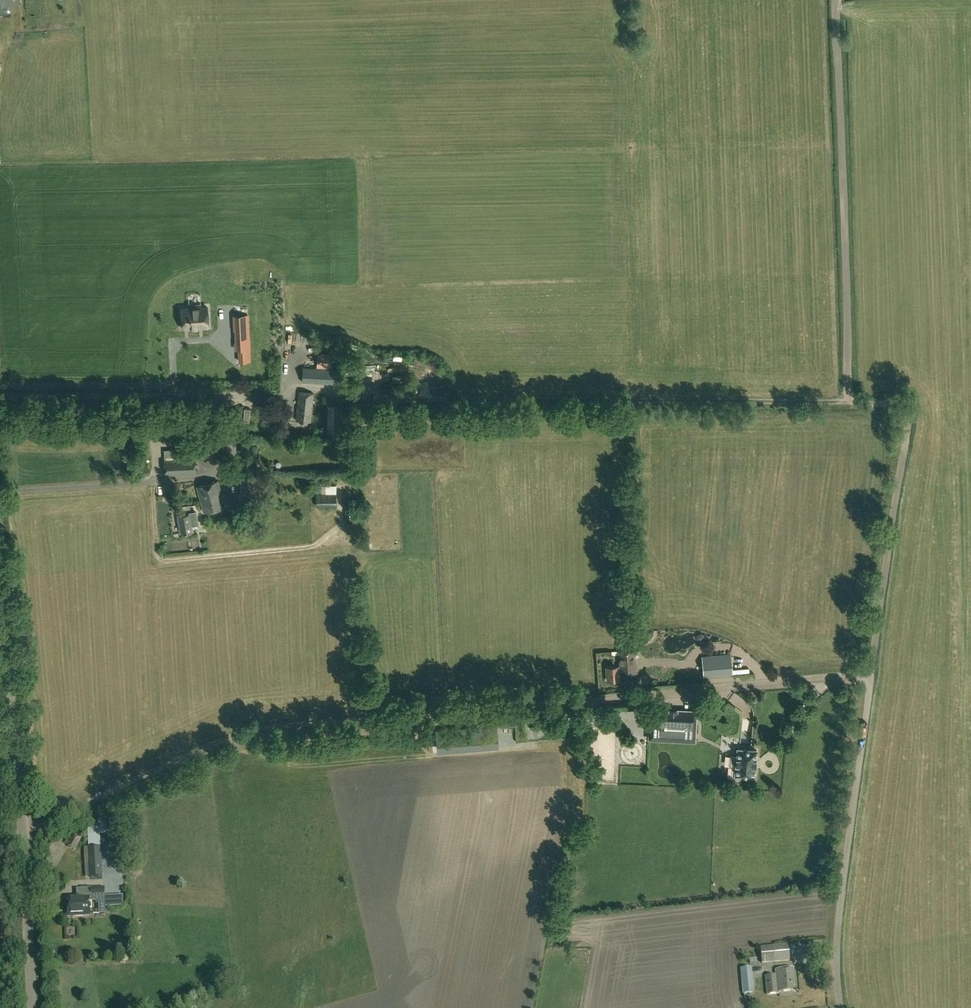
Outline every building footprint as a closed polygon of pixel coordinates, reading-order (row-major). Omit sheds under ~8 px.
[(208,327),(207,307),(200,307),(200,306),(189,307),(190,308),(181,308),(182,325),(188,324),(188,328),(208,327)] [(236,343),(249,342),(249,329),(236,330),(236,343)] [(227,361),(227,364),(252,366),(253,353),(232,351),(232,362),(227,361)] [(331,367),(331,354),(317,354),(317,367),(331,367)] [(258,371),(266,367),(261,357),(253,361),(258,371)] [(343,369),(303,368),(302,382),(342,383),(343,369)] [(314,393),(299,392),(296,420),(311,422),(314,393)] [(202,403),(202,410),(216,409),(215,398),(198,400),(199,403),(202,403)] [(328,406),(328,435),(340,435),(340,408),(340,406),(328,406)] [(219,426),(220,436),(230,436),(230,426),(219,426)] [(217,438),(197,437),(196,457),(227,457),(228,442),(217,442),(217,438)] [(195,455),(195,447),(179,448),(180,456),(195,455)] [(166,457),(176,457),(176,449),(166,449),(166,457)] [(199,467),(209,467),(209,458),(200,457),(199,467)] [(196,474),(195,458),(164,459),(165,475),(196,474)] [(254,477),(241,477),(242,495),(255,494),(254,477)] [(225,506),(218,481),(197,486),(204,512),(225,506)] [(316,493),(316,506),(337,505),(336,493),(316,493)] [(357,505),(345,505),(346,520),(358,520),(357,505)] [(193,532),(191,524),(198,523),(196,512),(177,515),(181,534),(193,532)] [(640,639),(642,645),(649,643),(647,637),(640,639)] [(634,649),(624,650),(619,650),(620,666),(606,667),(607,681),(619,680),(618,670),(626,670),(626,673),(637,672),(636,662),(635,662),(634,649)] [(732,675),(730,655),(702,657),(704,677),(732,675)] [(806,715),(811,709),(806,705),(801,711),(806,715)] [(649,733),(695,735),(696,711),(650,709),(649,733)] [(628,753),(636,761),(643,754),(635,746),(628,753)] [(732,757),(731,765),(736,766),(736,768),(733,768),(732,777),(740,778),(740,775),(754,776),(756,750),(737,748),(737,757),(732,757)] [(100,846),(88,847),(90,877),(102,876),(100,846)] [(83,916),(83,914),(90,913),(89,898),(67,899),(68,908),(66,908),(66,917),(83,916)] [(789,960),(788,950),(788,944),(761,946),(762,962),(789,960)] [(778,992),(796,990),(794,967),(775,969),(776,975),(765,976),(767,994),(778,993),(778,992)] [(751,971),(741,972),(743,993),(753,992),(751,971)]
